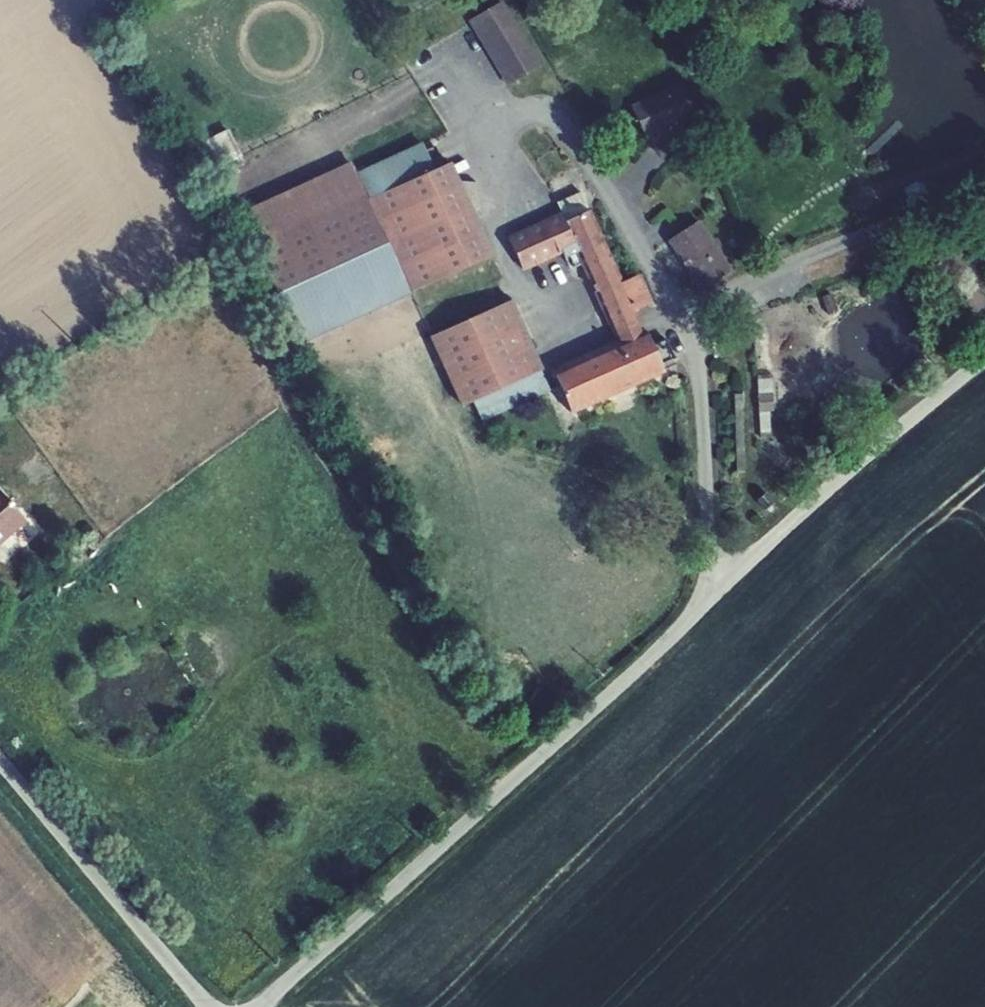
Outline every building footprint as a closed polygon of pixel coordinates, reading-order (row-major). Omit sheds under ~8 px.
[(501,5),(475,21),(511,81),(537,66),(501,5)] [(511,81),(475,21),(470,24),(506,84),(511,81)] [(632,107),(646,137),(696,114),(682,84),(632,107)] [(368,197),(369,200),(435,170),(423,145),(358,175),(368,197)] [(255,248),(368,197),(358,175),(353,163),(240,215),(255,248)] [(411,293),(492,255),(450,163),(435,170),(369,200),(411,293)] [(621,283),(589,211),(581,193),(557,204),(562,215),(548,221),(508,239),(522,270),(566,250),(574,268),(583,264),(610,326),(635,315),(634,311),(650,304),(637,276),(621,283)] [(368,197),(255,248),(299,345),(411,293),(369,200),(368,197)] [(669,241),(702,289),(707,286),(731,271),(698,222),(669,241)] [(509,302),(432,336),(463,406),(477,400),(540,371),(509,302)] [(610,326),(618,344),(643,333),(635,315),(610,326)] [(618,344),(553,373),(559,386),(570,412),(677,365),(665,340),(650,347),(643,333),(618,344)] [(549,390),(540,371),(477,400),(486,418),(549,390)] [(25,520),(0,491),(0,543),(25,520)]
